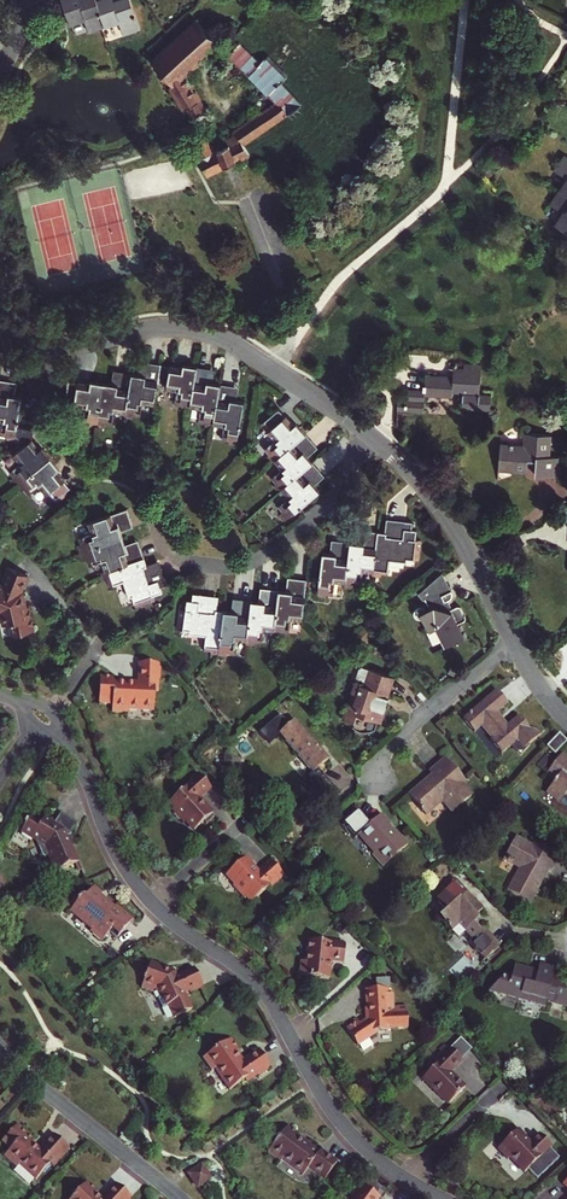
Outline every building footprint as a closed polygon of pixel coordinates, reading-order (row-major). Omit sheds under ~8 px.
[(104,28),(110,26),(101,0),(67,0),(74,23),(88,19),(92,32),(104,28)] [(110,26),(124,21),(128,35),(144,30),(135,0),(121,0),(119,1),(119,0),(101,0),(110,26)] [(171,86),(167,89),(182,112),(185,110),(192,121),(204,112),(181,77),(216,44),(195,22),(150,64),(171,86)] [(258,62),(239,41),(228,52),(275,103),(285,117),(300,107),(280,85),(287,78),(278,68),(275,71),(263,58),(258,62)] [(285,117),(275,103),(246,122),(233,131),(238,139),(215,151),(208,137),(190,147),(207,177),(249,154),(245,145),(285,117)] [(566,156),(556,171),(566,179),(566,156)] [(566,233),(566,194),(562,191),(551,206),(564,214),(556,225),(566,233)] [(153,374),(156,362),(148,360),(145,373),(153,374)] [(139,372),(131,412),(131,416),(137,417),(138,411),(146,413),(148,401),(160,403),(163,386),(167,364),(156,362),(153,374),(145,373),(139,372)] [(193,367),(188,366),(176,364),(176,365),(167,364),(163,386),(168,387),(169,383),(172,384),(172,387),(183,390),(181,401),(188,402),(187,408),(195,410),(195,406),(202,366),(194,365),(193,367)] [(444,397),(455,397),(455,395),(466,395),(465,410),(494,412),(495,396),(483,396),(485,366),(467,365),(467,370),(457,369),(457,373),(458,373),(458,378),(457,378),(442,377),(442,379),(432,379),(432,377),(429,376),(428,385),(427,385),(428,393),(410,392),(409,403),(401,402),(400,413),(426,414),(427,398),(444,399),(444,397)] [(218,428),(219,424),(226,384),(218,382),(211,381),(214,369),(202,366),(195,406),(206,408),(204,419),(211,420),(210,426),(218,428)] [(125,382),(128,369),(120,368),(118,381),(125,382)] [(111,379),(110,381),(102,424),(110,425),(111,420),(118,421),(121,410),(131,412),(139,372),(128,369),(125,382),(118,381),(111,379)] [(211,381),(218,382),(220,370),(214,369),(211,381)] [(28,396),(22,395),(14,394),(17,380),(5,378),(0,404),(0,419),(9,421),(7,431),(14,433),(13,438),(21,439),(23,426),(28,396)] [(100,382),(95,381),(83,379),(83,380),(74,378),(70,400),(76,402),(77,398),(80,398),(79,402),(91,404),(88,416),(96,417),(95,422),(102,424),(110,381),(101,379),(100,382)] [(24,382),(17,380),(14,394),(22,395),(24,382)] [(226,384),(219,424),(229,426),(227,437),(235,439),(234,445),(241,446),(249,402),(242,401),(235,399),(237,386),(226,384)] [(235,399),(242,401),(244,387),(237,386),(235,399)] [(301,433),(297,429),(291,420),(289,421),(283,413),(266,428),(270,433),(273,430),(275,433),(272,435),(279,444),(270,451),(275,458),(271,461),(276,467),(278,465),(310,439),(303,431),(301,433)] [(23,426),(21,439),(25,446),(28,443),(31,447),(19,457),(26,466),(17,472),(21,478),(17,482),(21,487),(56,460),(51,454),(48,456),(44,451),(37,441),(39,429),(23,426)] [(317,447),(310,439),(278,465),(285,473),(276,480),(281,486),(277,490),(281,495),(285,492),(316,466),(311,461),(307,455),(317,447)] [(517,481),(517,473),(518,467),(526,468),(525,474),(525,483),(547,485),(549,465),(539,464),(541,443),(516,441),(515,453),(491,451),(488,476),(500,477),(500,479),(517,481)] [(322,453),(317,447),(307,455),(311,461),(322,453)] [(75,492),(63,474),(62,474),(59,470),(62,468),(56,460),(21,487),(26,493),(31,490),(35,496),(44,489),(51,498),(54,495),(56,498),(53,500),(57,506),(75,492)] [(316,466),(285,492),(292,502),(284,509),(288,515),(284,518),(289,524),(323,495),(318,490),(313,484),(324,476),(316,466)] [(313,484),(318,490),(328,481),(324,476),(313,484)] [(135,523),(131,509),(93,522),(97,534),(86,538),(88,546),(83,547),(85,555),(128,541),(125,534),(123,527),(135,523)] [(138,530),(135,523),(123,527),(125,534),(138,530)] [(387,523),(386,536),(394,537),(395,524),(387,523)] [(413,526),(395,524),(394,537),(386,536),(378,535),(373,576),(373,579),(381,580),(382,575),(389,576),(391,564),(407,566),(407,562),(419,564),(422,543),(416,543),(417,534),(412,533),(413,526)] [(366,547),(368,534),(360,533),(359,546),(366,547)] [(359,546),(352,545),(346,586),(346,589),(353,590),(354,585),(362,586),(363,574),(373,576),(378,535),(368,534),(366,547),(359,546)] [(130,548),(128,541),(85,555),(88,562),(93,560),(95,567),(107,563),(110,574),(148,561),(145,551),(133,555),(130,548)] [(338,558),(340,544),(332,543),(330,557),(338,558)] [(133,555),(145,551),(143,544),(130,548),(133,555)] [(338,558),(330,557),(324,556),(318,599),(325,600),(326,594),(334,595),(335,584),(346,586),(352,545),(340,544),(338,558)] [(151,569),(148,561),(110,574),(106,575),(108,582),(114,580),(117,588),(128,584),(133,600),(136,599),(139,610),(160,603),(158,598),(167,595),(165,590),(171,588),(166,571),(153,575),(151,569)] [(2,625),(10,623),(13,636),(34,631),(28,607),(26,607),(22,590),(29,572),(7,564),(3,575),(5,576),(3,580),(1,585),(0,587),(0,586),(0,616),(2,625)] [(153,575),(166,571),(163,565),(151,569),(153,575)] [(461,610),(455,609),(452,602),(448,600),(449,598),(449,594),(442,579),(438,578),(417,596),(430,611),(428,612),(424,608),(418,608),(414,613),(415,619),(418,621),(422,622),(429,635),(435,632),(445,650),(465,640),(458,626),(464,622),(465,619),(461,610)] [(294,594),(296,580),(289,579),(287,593),(294,594)] [(302,621),(307,582),(296,580),(294,594),(287,593),(280,592),(274,632),(273,636),(281,637),(282,631),(290,632),(291,620),(302,621)] [(267,604),(269,591),(262,590),(260,603),(267,604)] [(274,632),(280,592),(269,591),(267,604),(260,603),(252,602),(247,642),(246,645),(254,646),(254,640),(262,642),(264,631),(274,632)] [(212,609),(214,596),(196,594),(195,600),(190,599),(188,608),(183,608),(180,629),(191,630),(191,633),(208,636),(206,647),(214,648),(213,654),(220,655),(227,611),(219,610),(212,609)] [(221,597),(214,596),(212,609),(219,610),(221,597)] [(241,613),(243,601),(236,600),(234,612),(241,613)] [(247,642),(252,602),(243,601),(241,613),(234,612),(227,611),(220,655),(227,656),(228,650),(236,651),(237,640),(247,642)] [(156,695),(156,680),(156,670),(156,666),(138,666),(138,685),(112,685),(112,681),(99,681),(99,708),(111,708),(111,716),(126,716),(126,713),(153,713),(153,695),(156,695)] [(356,692),(347,718),(358,721),(357,724),(372,729),(373,726),(378,728),(381,720),(386,722),(393,702),(390,701),(399,675),(373,667),(367,684),(358,681),(354,691),(356,692)] [(531,744),(539,737),(531,727),(530,726),(519,714),(508,725),(496,712),(508,701),(497,689),(463,718),(475,731),(483,724),(494,736),(491,738),(503,752),(512,744),(522,755),(532,745),(531,744)] [(303,780),(315,794),(330,782),(318,767),(328,759),(294,720),(279,734),(312,772),(303,780)] [(538,728),(531,727),(539,737),(543,733),(538,728)] [(559,732),(547,744),(556,752),(566,741),(566,740),(559,732)] [(548,770),(557,776),(554,779),(548,788),(562,798),(565,793),(566,791),(566,758),(560,753),(548,770)] [(426,780),(409,795),(419,806),(417,807),(421,811),(422,810),(426,815),(443,801),(453,813),(471,797),(462,785),(465,782),(445,759),(430,772),(431,774),(435,778),(429,783),(426,780)] [(557,776),(548,770),(546,773),(554,779),(557,776)] [(431,774),(408,794),(409,795),(426,780),(429,783),(435,778),(431,774)] [(189,782),(182,788),(164,804),(169,809),(166,811),(178,824),(181,821),(189,831),(199,823),(201,825),(211,817),(196,800),(207,790),(194,775),(187,781),(189,782)] [(330,782),(315,794),(324,805),(339,792),(330,782)] [(562,798),(548,788),(546,790),(560,800),(562,798)] [(382,866),(405,846),(393,832),(391,834),(385,827),(387,825),(379,815),(368,824),(357,811),(342,823),(354,836),(358,833),(374,852),(371,854),(382,866)] [(60,836),(66,833),(73,822),(58,813),(52,824),(41,817),(38,822),(28,816),(24,822),(22,821),(21,824),(22,825),(18,832),(33,840),(40,856),(45,853),(49,861),(53,860),(57,868),(73,861),(76,860),(69,845),(66,844),(64,843),(60,836)] [(381,814),(379,815),(387,825),(389,824),(381,814)] [(393,832),(387,825),(385,827),(391,834),(393,832)] [(407,844),(395,831),(393,832),(405,846),(407,844)] [(71,844),(66,833),(60,836),(64,843),(66,844),(69,845),(71,844)] [(508,886),(553,852),(533,841),(531,844),(517,836),(505,858),(519,866),(508,886)] [(258,870),(242,852),(233,860),(236,863),(227,872),(237,883),(234,885),(245,897),(247,895),(252,899),(263,888),(275,877),(277,879),(283,873),(270,859),(258,870)] [(508,886),(507,889),(528,901),(542,877),(538,875),(543,865),(547,867),(549,868),(558,854),(553,852),(508,886)] [(53,860),(49,861),(53,870),(57,868),(53,860)] [(538,875),(542,877),(547,867),(543,865),(538,875)] [(275,877),(263,888),(271,885),(277,879),(275,877)] [(78,901),(72,908),(69,911),(90,930),(91,935),(97,939),(101,939),(108,932),(115,938),(131,919),(114,905),(112,908),(100,897),(100,893),(94,887),(84,897),(80,898),(78,901)] [(436,917),(449,932),(480,908),(465,892),(436,917)] [(498,949),(484,934),(475,924),(471,920),(475,917),(482,911),(480,908),(449,932),(457,940),(464,933),(470,940),(467,944),(483,962),(498,949)] [(487,932),(484,934),(498,949),(500,946),(487,932)] [(298,975),(328,977),(330,959),(342,960),(344,944),(336,943),(337,940),(319,939),(318,941),(305,940),(303,961),(299,960),(298,975)] [(188,988),(190,992),(198,987),(196,984),(199,982),(191,967),(175,976),(172,970),(168,972),(161,969),(162,967),(147,962),(138,988),(151,992),(151,990),(155,991),(158,997),(154,999),(160,1008),(165,1005),(172,1018),(189,1008),(180,992),(185,990),(188,988)] [(546,1002),(566,1010),(566,1005),(558,981),(552,979),(555,973),(539,967),(537,973),(535,977),(527,974),(528,970),(513,965),(510,975),(505,973),(496,984),(505,992),(531,1001),(532,997),(546,1002)] [(389,988),(389,978),(375,979),(375,988),(389,988)] [(505,992),(496,984),(489,992),(498,1001),(505,992)] [(407,1008),(395,1008),(390,1008),(389,995),(389,989),(366,989),(367,1022),(360,1027),(358,1023),(347,1030),(357,1046),(378,1033),(388,1033),(388,1029),(408,1029),(407,1008)] [(532,997),(531,1001),(545,1006),(546,1002),(532,997)] [(267,1070),(271,1067),(259,1051),(242,1063),(236,1054),(238,1052),(231,1041),(202,1061),(211,1073),(215,1071),(230,1092),(245,1082),(247,1084),(258,1076),(267,1070)] [(422,1079),(446,1105),(464,1088),(450,1073),(462,1062),(461,1061),(448,1047),(433,1061),(437,1065),(422,1079)] [(267,1070),(258,1076),(259,1079),(269,1072),(267,1070)] [(314,1172),(325,1180),(338,1162),(321,1150),(319,1153),(297,1137),(300,1134),(288,1125),(268,1153),(281,1162),(282,1159),(304,1175),(308,1168),(310,1166),(316,1170),(314,1172)] [(21,1164),(38,1179),(51,1163),(54,1165),(59,1160),(60,1161),(70,1150),(54,1135),(41,1150),(33,1143),(35,1141),(17,1126),(3,1141),(12,1149),(5,1156),(18,1168),(21,1164)] [(555,1148),(542,1134),(532,1144),(519,1130),(499,1149),(510,1160),(512,1158),(527,1174),(555,1148)] [(186,1174),(196,1190),(212,1180),(201,1163),(186,1174)] [(97,1195),(99,1192),(88,1182),(72,1198),(101,1198),(97,1195)] [(388,1194),(371,1182),(366,1189),(380,1198),(384,1198),(388,1194)] [(103,1198),(130,1198),(131,1198),(117,1185),(103,1198)] [(366,1189),(363,1192),(360,1190),(353,1198),(380,1198),(366,1189)]
